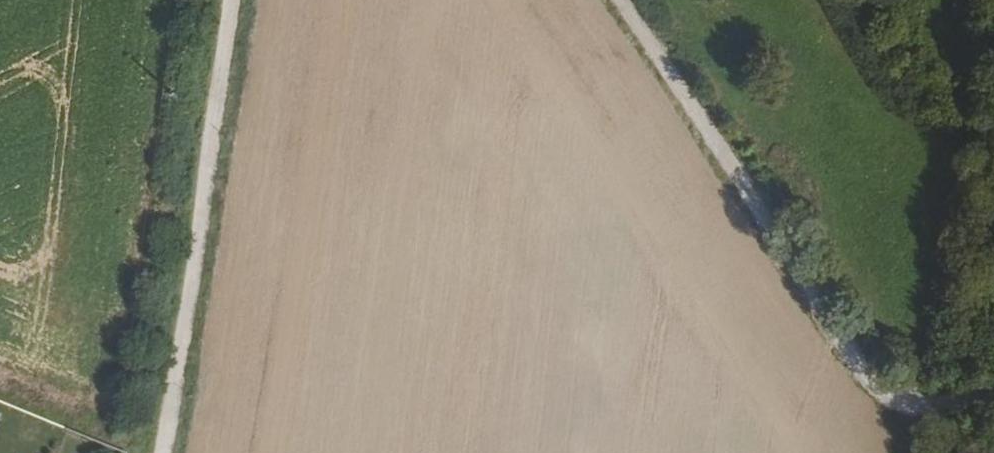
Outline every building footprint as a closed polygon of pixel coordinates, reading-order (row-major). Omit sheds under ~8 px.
[(6,428),(14,409),(0,404),(0,425),(6,428)]
